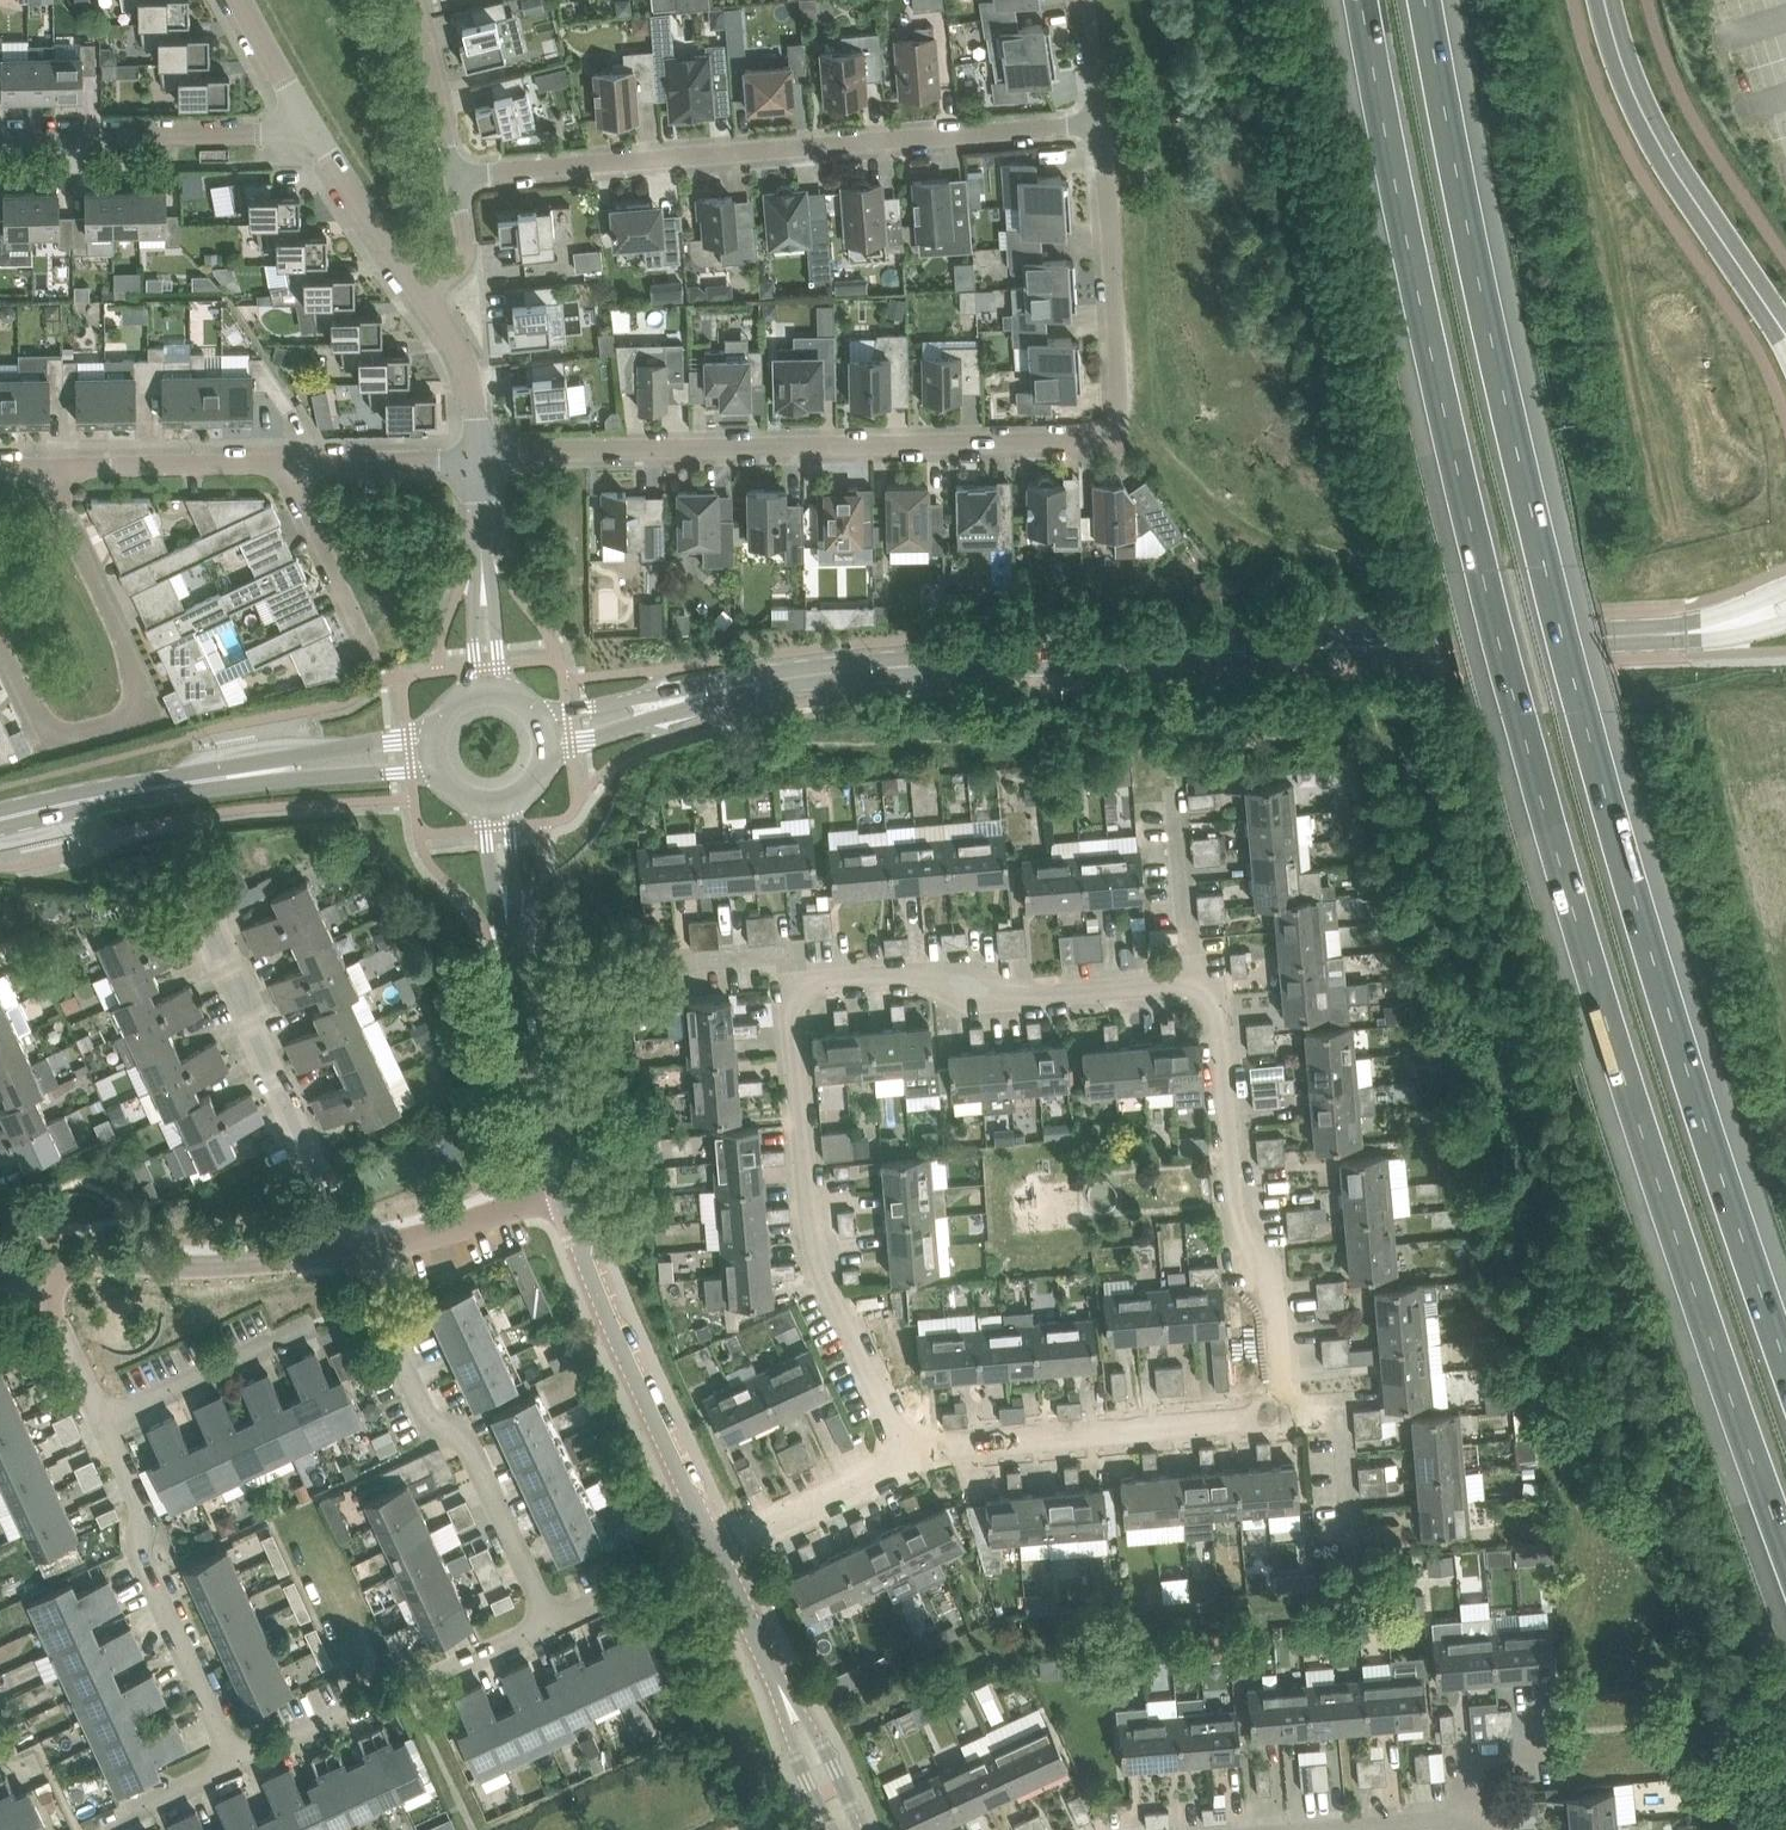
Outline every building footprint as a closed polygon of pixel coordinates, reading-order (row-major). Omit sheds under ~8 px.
[(125,9),(139,6),(139,22),(140,22),(140,21),(182,20),(182,21),(190,21),(190,0),(163,0),(162,0),(123,0),(125,9)] [(472,7),(475,22),(463,25),(467,41),(461,43),(467,66),(507,56),(497,18),(508,15),(504,0),(498,0),(471,6),(472,7)] [(527,13),(544,8),(542,0),(523,0),(527,13)] [(618,5),(619,13),(632,12),(631,0),(622,0),(618,5)] [(653,10),(678,7),(678,10),(710,7),(710,0),(652,0),(653,10)] [(827,0),(808,0),(809,12),(828,10),(827,0)] [(929,9),(945,7),(944,0),(929,0),(929,9)] [(982,1),(985,17),(1016,12),(1014,0),(988,0),(982,1)] [(725,7),(726,22),(743,21),(742,5),(725,7)] [(711,20),(717,25),(725,25),(723,7),(710,8),(711,20)] [(652,26),(672,25),(671,10),(651,12),(652,26)] [(1016,12),(985,17),(991,57),(993,57),(1054,48),(1050,25),(1048,25),(1043,26),(1043,22),(1018,26),(1016,12)] [(635,26),(641,31),(650,31),(648,16),(634,17),(635,26)] [(183,40),(182,21),(182,20),(140,21),(140,22),(145,49),(159,46),(160,62),(160,61),(202,60),(202,61),(211,61),(210,35),(183,40)] [(897,39),(901,95),(902,96),(913,95),(914,100),(917,102),(926,101),(929,98),(929,94),(940,93),(935,25),(916,26),(917,37),(897,39)] [(883,78),(880,31),(842,34),(844,49),(821,50),(825,103),(868,99),(867,79),(883,78)] [(0,37),(0,74),(4,74),(4,98),(31,98),(30,55),(4,56),(3,37),(0,37)] [(808,79),(805,41),(789,42),(791,64),(746,68),(749,109),(795,105),(793,80),(808,79)] [(82,54),(56,55),(56,97),(83,97),(83,72),(97,72),(96,42),(82,42),(82,54)] [(30,43),(30,55),(31,98),(56,97),(56,55),(55,43),(30,43)] [(713,93),(728,91),(724,44),(708,45),(708,51),(705,55),(669,58),(674,115),(701,113),(701,111),(715,110),(713,93)] [(110,46),(101,47),(102,62),(117,62),(117,53),(110,46)] [(1054,48),(993,57),(997,81),(995,81),(997,98),(1028,94),(1026,79),(1051,76),(1050,71),(1055,71),(1057,71),(1054,48)] [(658,97),(654,50),(625,52),(626,61),(615,62),(615,70),(595,72),(599,121),(639,118),(638,99),(658,97)] [(203,80),(202,61),(202,60),(160,61),(166,89),(180,86),(180,101),(231,100),(230,75),(203,80)] [(103,76),(118,76),(118,62),(103,63),(103,76)] [(540,85),(570,81),(568,66),(539,69),(540,85)] [(524,72),(490,80),(471,85),(483,133),(482,133),(482,135),(538,131),(524,72)] [(535,72),(525,75),(531,96),(541,94),(535,72)] [(1007,205),(1022,204),(1070,201),(1069,177),(1067,177),(1067,178),(1062,178),(1062,174),(1036,176),(1036,161),(1004,163),(1007,205)] [(200,191),(199,172),(183,172),(183,192),(200,191)] [(969,200),(951,201),(949,177),(914,180),(919,237),(948,234),(949,244),(973,242),(969,200)] [(886,241),(904,240),(902,218),(885,220),(882,183),(872,184),(872,183),(868,180),(862,179),(857,181),(853,185),(854,185),(843,186),(849,262),(888,259),(886,241)] [(300,221),(301,221),(301,193),(273,194),(273,180),(230,181),(236,209),(250,206),(250,222),(258,222),(258,221),(300,220),(300,221)] [(805,189),(795,190),(794,186),(789,183),(783,184),(779,187),(778,191),(768,192),(772,244),(808,241),(809,256),(832,254),(829,215),(807,217),(805,189)] [(166,188),(140,189),(140,232),(167,231),(167,244),(181,243),(181,213),(167,213),(166,188)] [(87,214),(73,215),(74,245),(74,252),(115,251),(115,232),(114,189),(87,190),(87,214)] [(140,189),(114,189),(115,232),(140,232),(140,189)] [(59,190),(32,191),(33,234),(59,233),(60,246),(74,245),(73,215),(59,215),(59,190)] [(982,204),(981,190),(970,191),(970,205),(982,204)] [(33,234),(32,191),(6,191),(6,216),(0,216),(0,247),(32,246),(32,234),(33,234)] [(759,260),(756,222),(739,223),(735,219),(733,195),(699,198),(700,217),(704,216),(706,242),(721,241),(723,263),(759,260)] [(1022,204),(1007,205),(1009,229),(1010,245),(1041,243),(1040,230),(1065,228),(1065,224),(1070,224),(1071,224),(1072,224),(1070,201),(1022,204)] [(618,208),(615,209),(618,243),(645,241),(647,264),(682,261),(679,227),(662,228),(660,205),(651,206),(651,202),(617,204),(618,208)] [(501,239),(516,238),(522,237),(524,260),(557,257),(552,205),(496,209),(497,210),(498,210),(501,239)] [(258,221),(258,222),(263,249),(277,246),(278,262),(285,261),(328,260),(328,261),(329,261),(328,234),(300,234),(300,221),(300,220),(258,221)] [(1026,270),(1027,285),(1076,282),(1074,258),(1073,258),(1073,259),(1067,259),(1067,255),(1042,257),(1041,243),(1010,245),(1011,269),(1013,271),(1026,270)] [(602,248),(575,251),(577,270),(604,268),(602,248)] [(205,251),(206,262),(218,262),(218,251),(205,251)] [(272,292),(274,302),(313,301),(355,300),(356,300),(355,273),(328,273),(328,261),(328,260),(285,261),(289,283),(270,286),(272,292)] [(552,262),(534,262),(534,275),(553,274),(552,262)] [(975,287),(974,267),(960,267),(961,288),(975,287)] [(142,284),(141,268),(115,269),(116,285),(142,284)] [(193,288),(220,288),(220,286),(210,274),(193,274),(193,288)] [(850,277),(835,278),(836,292),(851,291),(850,277)] [(670,280),(671,300),(685,299),(683,279),(670,280)] [(776,293),(775,284),(769,279),(759,280),(761,294),(776,293)] [(1015,326),(1046,324),(1045,311),(1071,309),(1070,305),(1076,305),(1077,305),(1076,282),(1027,285),(1013,286),(1014,310),(1014,313),(1015,326)] [(558,283),(524,286),(526,302),(514,303),(515,319),(509,320),(511,344),(552,340),(548,301),(559,300),(558,283)] [(706,290),(699,284),(690,284),(691,301),(707,299),(706,290)] [(130,298),(130,287),(115,288),(116,299),(130,298)] [(978,311),(977,288),(960,289),(961,312),(978,311)] [(274,302),(272,292),(258,294),(259,302),(274,302)] [(889,314),(902,317),(906,299),(892,297),(889,314)] [(313,301),(318,328),(332,326),(332,341),(340,341),(340,340),(382,339),(382,340),(383,340),(382,312),(355,313),(355,300),(313,301)] [(46,311),(52,317),(61,316),(60,302),(46,303),(46,311)] [(763,316),(772,316),(777,311),(777,303),(763,303),(763,316)] [(138,305),(138,321),(149,320),(148,305),(138,305)] [(1015,326),(1014,313),(1004,313),(1005,327),(1015,326)] [(1031,342),(1032,366),(1081,363),(1079,339),(1078,339),(1078,340),(1073,340),(1072,336),(1047,338),(1046,324),(1015,326),(1016,343),(1031,342)] [(615,351),(613,330),(599,331),(602,352),(615,351)] [(873,356),(851,356),(852,402),(857,402),(866,407),(874,402),(891,401),(891,382),(910,382),(909,332),(879,332),(873,356)] [(777,346),(778,357),(778,390),(778,400),(782,400),(786,400),(788,407),(791,409),(794,410),(798,409),(800,406),(802,400),(821,399),(821,396),(821,367),(837,367),(836,351),(836,336),(836,333),(794,334),(795,345),(777,346)] [(340,340),(340,341),(345,368),(359,365),(360,381),(367,381),(367,380),(410,379),(410,380),(411,380),(410,352),(382,353),(382,340),(382,339),(340,340)] [(663,406),(669,406),(668,400),(668,378),(685,378),(684,342),(666,343),(617,343),(622,387),(640,387),(640,406),(645,406),(645,408),(663,408),(663,406)] [(193,418),(194,418),(193,373),(192,373),(192,357),(165,357),(165,344),(149,344),(150,357),(150,390),(164,390),(165,419),(172,419),(193,422),(193,421),(193,418)] [(274,359),(289,362),(292,347),(277,344),(274,359)] [(981,367),(980,344),(943,344),(943,354),(924,355),(925,401),(962,400),(962,368),(981,367)] [(74,345),(64,346),(64,358),(75,357),(74,345)] [(706,349),(706,358),(707,405),(728,404),(729,410),(752,409),(752,382),(764,382),(763,348),(749,348),(749,356),(726,357),(726,349),(706,349)] [(50,392),(64,392),(64,359),(63,351),(20,352),(21,376),(22,421),(28,421),(49,425),(49,424),(48,424),(49,421),(50,421),(50,392)] [(221,418),(225,418),(224,372),(205,372),(205,351),(192,351),(192,357),(192,373),(193,373),(194,418),(195,418),(195,415),(201,415),(200,417),(200,418),(221,422),(221,421),(220,420),(221,418)] [(223,352),(224,372),(225,418),(230,418),(252,421),(252,420),(251,420),(252,417),(253,417),(253,388),(267,388),(267,373),(273,369),(264,355),(250,356),(250,351),(223,352)] [(136,390),(150,390),(150,357),(148,358),(134,358),(107,358),(107,374),(108,420),(114,420),(135,424),(135,422),(134,422),(135,419),(136,419),(136,390)] [(565,357),(525,361),(512,362),(516,413),(571,412),(565,357)] [(107,420),(108,420),(107,374),(80,375),(79,359),(64,359),(64,392),(78,391),(79,421),(86,420),(107,424),(107,423),(107,422),(107,420)] [(1082,386),(1081,363),(1032,366),(1034,390),(1019,391),(1020,408),(1051,406),(1051,392),(1076,390),(1076,386),(1081,386),(1082,386)] [(21,426),(21,424),(21,421),(22,421),(21,376),(0,376),(0,422),(21,426)] [(367,380),(367,381),(372,408),(387,405),(387,421),(438,420),(437,392),(410,393),(410,380),(410,379),(367,380)] [(313,392),(316,409),(331,406),(328,389),(313,392)] [(613,410),(607,417),(608,425),(622,424),(621,410),(613,410)] [(1185,534),(1165,505),(1148,516),(1121,477),(1119,476),(1116,474),(1113,474),(1110,475),(1108,477),(1107,479),(1106,482),(1095,482),(1097,537),(1116,536),(1116,554),(1137,553),(1136,532),(1142,532),(1152,524),(1167,546),(1185,534)] [(1083,546),(1082,514),(1081,500),(1067,500),(1066,483),(1054,483),(1054,480),(1050,476),(1044,476),(1040,480),(1040,483),(1028,483),(1029,531),(1055,530),(1055,546),(1083,546)] [(1014,545),(1013,503),(999,503),(999,484),(958,484),(959,527),(998,527),(999,546),(1014,545)] [(715,485),(703,485),(699,485),(699,489),(679,490),(681,543),(704,543),(704,564),(736,564),(735,517),(719,517),(718,489),(715,489),(715,485)] [(945,551),(944,509),(930,509),(929,485),(888,486),(889,543),(930,542),(930,552),(945,551)] [(875,543),(874,486),(818,487),(819,544),(875,543)] [(806,560),(805,502),(787,502),(787,488),(749,488),(750,542),(786,541),(787,560),(806,560)] [(665,508),(647,508),(646,494),(627,495),(627,490),(603,491),(604,541),(626,541),(627,548),(642,548),(643,557),(666,557),(665,508)] [(206,534),(197,538),(206,556),(241,540),(257,574),(287,560),(282,550),(288,548),(283,539),(286,537),(285,535),(279,522),(282,521),(278,512),(273,501),(266,504),(264,501),(265,495),(210,496),(210,503),(221,526),(206,534)] [(204,499),(192,504),(206,534),(221,526),(210,503),(210,496),(205,496),(204,496),(204,499)] [(93,502),(89,504),(102,532),(104,530),(108,529),(113,541),(110,542),(124,571),(124,572),(171,550),(161,530),(154,533),(144,512),(151,508),(151,506),(150,497),(93,498),(93,502)] [(124,571),(121,572),(130,592),(133,591),(140,605),(143,604),(147,613),(152,611),(157,621),(187,607),(181,594),(170,573),(181,568),(206,556),(197,538),(171,550),(124,572),(124,571)] [(257,574),(222,591),(223,592),(232,610),(255,599),(267,594),(277,616),(283,628),(311,615),(313,614),(308,604),(313,601),(309,592),(312,591),(305,576),(307,575),(298,555),(296,557),(287,560),(257,574)] [(1202,581),(1203,601),(1223,600),(1222,580),(1202,581)] [(1135,593),(1135,585),(1123,586),(1124,594),(1135,593)] [(198,710),(231,701),(221,681),(216,669),(201,637),(198,631),(233,614),(232,610),(223,592),(222,591),(187,607),(157,621),(149,625),(146,626),(155,646),(158,645),(164,657),(165,660),(168,658),(182,688),(187,686),(192,697),(184,700),(189,712),(198,708),(198,710)] [(875,604),(876,617),(888,617),(888,608),(883,603),(875,604)] [(823,604),(805,605),(806,625),(839,623),(823,604)] [(844,623),(875,621),(875,604),(860,604),(844,623)] [(789,605),(790,615),(773,615),(773,625),(806,625),(805,605),(789,605)] [(664,632),(663,607),(641,608),(641,632),(664,632)] [(247,645),(250,653),(256,665),(292,648),(308,681),(338,674),(340,673),(333,658),(338,656),(334,647),(337,645),(334,639),(330,630),(333,629),(324,609),(321,610),(313,614),(311,615),(283,628),(247,645)] [(676,632),(690,631),(689,616),(675,617),(676,632)] [(239,673),(221,681),(231,701),(250,696),(239,673)] [(350,682),(349,673),(335,676),(337,685),(350,682)] [(13,757),(10,751),(4,740),(10,737),(0,717),(0,761),(13,757)] [(1105,762),(1107,784),(1132,782),(1130,759),(1105,762)] [(1102,775),(1089,776),(1091,793),(1104,792),(1102,775)] [(893,790),(898,784),(897,776),(884,777),(885,791),(893,790)] [(1249,816),(1296,812),(1293,783),(1247,787),(1249,816)] [(1216,789),(1189,792),(1190,806),(1217,804),(1216,789)] [(693,804),(692,794),(682,794),(683,805),(693,804)] [(1252,845),(1299,841),(1313,840),(1311,811),(1296,812),(1249,816),(1252,845)] [(1360,818),(1347,819),(1348,833),(1361,833),(1360,818)] [(813,831),(783,834),(787,880),(817,878),(813,831)] [(1005,831),(1003,831),(975,833),(979,880),(1009,878),(1005,831)] [(979,880),(975,833),(946,836),(950,883),(979,880)] [(787,880),(783,834),(755,836),(759,883),(787,880)] [(1220,834),(1193,836),(1194,850),(1221,848),(1220,834)] [(755,836),(726,839),(730,885),(759,883),(755,836)] [(950,883),(946,836),(918,838),(922,885),(950,883)] [(922,885),(918,838),(889,841),(893,888),(922,885)] [(730,885),(726,839),(697,841),(701,888),(730,885)] [(697,841),(669,843),(673,890),(701,888),(697,841)] [(889,841),(860,844),(865,890),(893,888),(889,841)] [(1301,869),(1299,841),(1252,845),(1254,873),(1301,869)] [(673,890),(669,843),(639,846),(643,893),(673,890)] [(865,890),(860,844),(831,846),(835,893),(865,890)] [(1140,848),(1110,851),(1115,898),(1144,895),(1140,848)] [(1222,862),(1221,848),(1194,850),(1195,864),(1222,862)] [(1110,851),(1082,853),(1086,900),(1115,898),(1110,851)] [(1362,862),(1372,862),(1372,852),(1361,853),(1362,862)] [(1082,853),(1053,856),(1057,902),(1086,900),(1082,853)] [(1057,902),(1053,856),(1024,858),(1028,905),(1057,902)] [(1357,865),(1358,873),(1373,872),(1373,863),(1357,865)] [(1257,903),(1276,901),(1304,899),(1301,869),(1254,873),(1257,903)] [(265,893),(272,890),(278,887),(272,874),(259,880),(265,893)] [(244,926),(250,939),(321,906),(309,879),(273,895),(279,910),(244,926)] [(1225,891),(1198,893),(1199,907),(1226,905),(1225,891)] [(34,900),(23,895),(18,905),(30,910),(34,900)] [(1276,901),(1278,930),(1339,925),(1337,896),(1304,899),(1276,901)] [(1227,919),(1226,905),(1199,907),(1200,921),(1227,919)] [(250,939),(257,954),(292,938),(298,951),(334,934),(321,906),(250,939)] [(1371,920),(1387,918),(1386,907),(1370,909),(1371,920)] [(832,908),(818,909),(820,936),(834,935),(832,908)] [(820,936),(818,909),(804,910),(806,937),(820,936)] [(775,913),(761,914),(764,941),(778,940),(775,913)] [(764,941),(761,914),(747,915),(750,942),(764,941)] [(1089,930),(1100,929),(1098,915),(1087,916),(1089,930)] [(718,917),(704,919),(707,946),(721,944),(718,917)] [(707,946),(704,919),(690,920),(692,947),(707,946)] [(660,922),(646,923),(648,951),(662,949),(660,922)] [(98,942),(111,970),(182,937),(176,924),(140,940),(134,926),(98,942)] [(1026,924),(1012,925),(1014,953),(1028,951),(1026,924)] [(1000,954),(1014,953),(1012,925),(998,927),(1000,954)] [(1340,925),(1339,925),(1278,930),(1281,959),(1327,954),(1342,953),(1340,925)] [(1147,926),(1133,927),(1135,954),(1149,953),(1147,926)] [(385,929),(376,933),(382,945),(390,940),(385,929)] [(967,929),(954,930),(956,946),(968,945),(967,929)] [(26,930),(16,935),(22,947),(31,943),(26,930)] [(944,947),(956,946),(954,930),(942,932),(944,947)] [(1103,930),(1089,931),(1091,958),(1105,957),(1103,930)] [(1077,959),(1091,958),(1089,931),(1075,932),(1077,959)] [(270,982),(276,995),(347,962),(334,934),(298,951),(305,965),(270,982)] [(910,934),(897,935),(899,951),(911,950),(910,934)] [(887,952),(899,951),(897,935),(885,936),(887,952)] [(111,970),(123,997),(123,998),(149,986),(150,987),(160,982),(153,968),(189,952),(182,937),(111,970)] [(1246,949),(1231,951),(1232,963),(1247,961),(1246,949)] [(1281,959),(1283,987),(1330,983),(1327,954),(1281,959)] [(1249,973),(1247,961),(1232,963),(1233,975),(1249,973)] [(324,1006),(324,1007),(361,991),(347,962),(276,995),(283,1010),(318,993),(324,1006)] [(19,999),(6,971),(0,974),(0,1008),(19,999)] [(1347,981),(1330,983),(1283,987),(1286,1017),(1331,1013),(1332,1022),(1350,1021),(1347,982),(1347,981)] [(115,1000),(128,1029),(198,997),(192,984),(156,1000),(150,987),(149,986),(123,998),(123,997),(115,1000)] [(364,989),(361,991),(324,1007),(324,1006),(314,1011),(321,1025),(286,1042),(292,1055),(363,1022),(377,1016),(364,989)] [(61,996),(66,1007),(75,1002),(70,991),(61,996)] [(198,997),(128,1029),(115,1035),(128,1063),(141,1057),(175,1041),(169,1028),(205,1012),(198,997)] [(20,1032),(31,1027),(19,999),(0,1008),(0,1041),(20,1032)] [(645,999),(633,1000),(634,1013),(646,1012),(645,999)] [(685,1009),(687,1033),(734,1029),(734,1035),(747,1034),(745,1021),(733,1022),(731,999),(674,1004),(674,1010),(685,1009)] [(893,1014),(906,1013),(905,1000),(892,1002),(893,1014)] [(1408,1020),(1406,1002),(1385,1004),(1386,1015),(1378,1015),(1378,1022),(1408,1020)] [(835,1006),(836,1019),(849,1018),(848,1005),(835,1006)] [(876,1074),(905,1072),(901,1026),(907,1025),(906,1013),(893,1014),(894,1026),(872,1028),(876,1074)] [(1163,1029),(1176,1028),(1175,1015),(1162,1017),(1163,1029)] [(814,1033),(818,1080),(848,1077),(844,1031),(850,1030),(849,1018),(836,1019),(837,1031),(814,1033)] [(414,1034),(430,1026),(427,1019),(410,1026),(414,1034)] [(1029,1032),(1042,1031),(1041,1019),(1028,1020),(1029,1032)] [(1274,1019),(1247,1022),(1248,1036),(1275,1033),(1274,1019)] [(745,1021),(747,1034),(759,1033),(758,1020),(745,1021)] [(1105,1022),(1106,1034),(1119,1033),(1118,1020),(1105,1022)] [(334,1053),(340,1067),(376,1050),(363,1022),(292,1055),(299,1070),(334,1053)] [(933,1047),(933,1046),(931,1023),(907,1025),(901,1026),(905,1072),(906,1091),(907,1091),(908,1106),(941,1104),(940,1088),(942,1088),(940,1068),(940,1067),(935,1067),(933,1047)] [(972,1037),(985,1036),(984,1024),(971,1025),(972,1037)] [(1354,1025),(1306,1030),(1309,1059),(1356,1055),(1354,1025)] [(430,1026),(414,1034),(417,1041),(433,1033),(430,1026)] [(848,1077),(876,1074),(872,1028),(850,1030),(844,1031),(848,1077)] [(1146,1089),(1175,1087),(1171,1041),(1177,1040),(1176,1028),(1163,1029),(1164,1041),(1142,1043),(1146,1089)] [(734,1029),(687,1033),(690,1061),(736,1057),(734,1035),(734,1029)] [(1008,1047),(1012,1093),(1041,1091),(1037,1044),(1043,1043),(1042,1031),(1029,1032),(1030,1045),(1008,1047)] [(33,1060),(20,1032),(0,1041),(0,1076),(33,1060)] [(95,1045),(89,1032),(77,1038),(83,1051),(95,1045)] [(1087,1093),(1118,1091),(1114,1046),(1120,1045),(1119,1033),(1106,1034),(1107,1046),(1084,1048),(1087,1093)] [(1277,1047),(1275,1033),(1248,1036),(1249,1050),(1277,1047)] [(954,1098),(984,1096),(980,1049),(986,1048),(985,1036),(972,1037),(973,1050),(950,1052),(954,1098)] [(1171,1041),(1175,1087),(1176,1103),(1206,1101),(1204,1085),(1200,1038),(1177,1040),(1171,1041)] [(141,1057),(154,1085),(224,1053),(217,1039),(182,1056),(175,1041),(141,1057)] [(1037,1044),(1041,1091),(1070,1088),(1067,1042),(1043,1043),(1037,1044)] [(1142,1043),(1120,1045),(1114,1046),(1118,1091),(1146,1089),(1142,1043)] [(1008,1047),(986,1048),(980,1049),(984,1096),(1012,1093),(1008,1047)] [(1417,1074),(1425,1074),(1441,1073),(1441,1068),(1440,1052),(1440,1049),(1415,1051),(1415,1052),(1417,1074)] [(312,1098),(318,1111),(389,1078),(376,1050),(340,1067),(347,1081),(312,1098)] [(167,1113),(177,1109),(177,1108),(201,1097),(195,1084),(231,1067),(224,1053),(154,1085),(167,1113)] [(650,1064),(650,1054),(640,1054),(640,1065),(650,1064)] [(1356,1055),(1309,1059),(1311,1088),(1359,1084),(1356,1055)] [(690,1061),(692,1090),(739,1086),(739,1092),(752,1091),(750,1078),(738,1079),(736,1057),(690,1061)] [(10,1104),(10,1105),(36,1093),(46,1089),(33,1060),(0,1076),(0,1093),(4,1091),(10,1104)] [(652,1066),(640,1067),(639,1067),(641,1094),(642,1094),(655,1093),(652,1066)] [(436,1082),(442,1098),(451,1094),(458,1091),(451,1075),(436,1082)] [(1295,1075),(1279,1076),(1280,1090),(1296,1089),(1295,1075)] [(1279,1076),(1252,1079),(1253,1092),(1280,1090),(1279,1076)] [(750,1078),(752,1091),(764,1090),(763,1077),(750,1078)] [(402,1107),(392,1085),(389,1078),(318,1111),(325,1126),(360,1109),(367,1123),(402,1107)] [(1423,1080),(1425,1101),(1444,1100),(1442,1079),(1423,1080)] [(1359,1084),(1311,1088),(1314,1116),(1361,1112),(1359,1084)] [(741,1115),(739,1092),(739,1086),(692,1090),(695,1119),(741,1115)] [(177,1108),(177,1109),(189,1136),(259,1104),(253,1090),(218,1107),(211,1092),(202,1098),(201,1097),(177,1108)] [(1281,1104),(1280,1090),(1253,1092),(1254,1107),(1281,1104)] [(49,1120),(36,1093),(10,1105),(10,1104),(0,1109),(7,1123),(0,1127),(0,1143),(49,1120)] [(101,1097),(90,1102),(94,1110),(105,1105),(101,1097)] [(117,1125),(129,1119),(121,1102),(109,1108),(117,1125)] [(189,1136),(190,1136),(174,1143),(188,1172),(237,1149),(231,1135),(266,1118),(259,1104),(189,1136)] [(1361,1112),(1314,1116),(1316,1146),(1364,1142),(1361,1112)] [(20,1151),(26,1166),(62,1149),(49,1120),(0,1143),(0,1161),(20,1151)] [(660,1136),(659,1122),(645,1123),(646,1137),(660,1136)] [(1044,1123),(1046,1138),(1057,1137),(1056,1125),(1053,1122),(1044,1123)] [(762,1162),(774,1161),(773,1148),(761,1149),(759,1126),(712,1130),(715,1160),(761,1156),(762,1162)] [(852,1128),(822,1131),(825,1158),(855,1155),(852,1128)] [(938,1129),(923,1130),(925,1149),(940,1148),(938,1131),(938,1129)] [(869,1133),(853,1134),(855,1154),(871,1153),(869,1133)] [(900,1149),(899,1134),(883,1135),(884,1150),(900,1149)] [(1209,1134),(1194,1136),(1195,1150),(1210,1149),(1209,1134)] [(1284,1134),(1257,1136),(1258,1150),(1285,1148),(1284,1134)] [(1142,1154),(1151,1153),(1150,1140),(1141,1141),(1142,1154)] [(787,1160),(786,1147),(773,1148),(774,1161),(787,1160)] [(663,1148),(647,1149),(648,1165),(665,1164),(664,1148),(663,1148)] [(1286,1162),(1285,1148),(1258,1150),(1259,1164),(1286,1162)] [(1341,1158),(1344,1188),(1391,1184),(1388,1154),(1341,1158)] [(883,1159),(886,1189),(934,1185),(931,1155),(883,1159)] [(715,1160),(717,1188),(764,1184),(762,1162),(761,1156),(715,1160)] [(850,1162),(835,1164),(836,1176),(851,1175),(850,1162)] [(161,1197),(152,1177),(142,1182),(151,1200),(161,1197)] [(1453,1191),(1461,1191),(1463,1191),(1462,1178),(1461,1178),(1458,1178),(1452,1179),(1453,1191)] [(660,1182),(651,1182),(651,1192),(661,1192),(660,1182)] [(717,1188),(720,1216),(766,1213),(767,1219),(779,1218),(778,1205),(766,1206),(764,1184),(717,1188)] [(1344,1188),(1346,1217),(1393,1213),(1391,1184),(1344,1188)] [(934,1185),(886,1189),(888,1218),(937,1214),(934,1185)] [(670,1219),(668,1202),(653,1204),(654,1220),(670,1219)] [(792,1217),(790,1204),(778,1205),(779,1218),(792,1217)] [(1314,1205),(1287,1207),(1288,1222),(1315,1219),(1314,1205)] [(839,1210),(840,1222),(855,1220),(854,1208),(839,1210)] [(769,1241),(767,1219),(766,1213),(720,1216),(722,1245),(769,1241)] [(1346,1217),(1349,1245),(1396,1241),(1393,1213),(1346,1217)] [(939,1242),(937,1214),(888,1218),(891,1246),(939,1242)] [(1200,1228),(1199,1218),(1189,1219),(1190,1229),(1200,1228)] [(1481,1218),(1469,1219),(1470,1232),(1482,1231),(1481,1218)] [(1317,1233),(1315,1219),(1288,1222),(1289,1236),(1317,1233)] [(855,1220),(840,1222),(841,1234),(856,1233),(855,1220)] [(667,1234),(667,1222),(656,1223),(657,1234),(667,1234)] [(722,1245),(725,1274),(771,1270),(772,1276),(784,1275),(783,1262),(771,1263),(769,1241),(722,1245)] [(1398,1271),(1396,1241),(1349,1245),(1351,1275),(1398,1271)] [(939,1242),(891,1246),(893,1276),(917,1274),(942,1272),(939,1242)] [(522,1291),(540,1283),(523,1245),(506,1253),(523,1290),(522,1291)] [(783,1262),(784,1275),(796,1274),(795,1261),(783,1262)] [(1226,1328),(1220,1262),(1190,1265),(1196,1331),(1226,1328)] [(1196,1331),(1190,1265),(1189,1265),(1191,1284),(1163,1287),(1167,1333),(1196,1331)] [(845,1280),(847,1280),(860,1279),(859,1266),(844,1268),(845,1280)] [(725,1274),(727,1303),(774,1299),(772,1276),(771,1270),(725,1274)] [(1344,1277),(1317,1279),(1318,1293),(1345,1291),(1344,1277)] [(1425,1313),(1424,1298),(1438,1297),(1437,1282),(1376,1287),(1379,1317),(1425,1313)] [(533,1314),(550,1306),(540,1283),(522,1291),(533,1314)] [(442,1328),(484,1309),(473,1284),(431,1304),(442,1328)] [(1163,1287),(1135,1289),(1139,1336),(1167,1333),(1163,1287)] [(1139,1336),(1135,1289),(1105,1292),(1109,1338),(1139,1336)] [(1347,1305),(1345,1291),(1318,1293),(1319,1307),(1347,1305)] [(1098,1302),(1097,1292),(1088,1293),(1089,1303),(1098,1302)] [(484,1309),(442,1328),(453,1352),(495,1332),(513,1323),(502,1300),(484,1309)] [(775,1312),(782,1328),(798,1321),(790,1305),(775,1312)] [(1381,1345),(1428,1341),(1425,1313),(1379,1317),(1381,1345)] [(1093,1317),(1063,1319),(1067,1366),(1097,1363),(1093,1317)] [(1034,1322),(1038,1369),(1067,1366),(1063,1319),(1034,1322)] [(714,1333),(709,1322),(696,1327),(701,1339),(714,1333)] [(1034,1322),(1006,1324),(1010,1371),(1038,1369),(1034,1322)] [(977,1327),(981,1373),(1010,1371),(1006,1324),(977,1327)] [(34,1327),(15,1336),(20,1346),(38,1338),(34,1327)] [(977,1327),(949,1329),(953,1376),(981,1373),(977,1327)] [(953,1376),(949,1329),(919,1332),(923,1378),(953,1376)] [(495,1332),(453,1352),(464,1375),(506,1355),(495,1332)] [(1349,1334),(1322,1336),(1323,1350),(1350,1348),(1349,1334)] [(1384,1374),(1430,1370),(1428,1341),(1381,1345),(1384,1374)] [(811,1347),(784,1360),(804,1402),(831,1390),(811,1347)] [(1352,1362),(1350,1348),(1323,1350),(1324,1364),(1352,1362)] [(316,1349),(303,1355),(337,1429),(362,1418),(342,1376),(331,1381),(316,1349)] [(1231,1386),(1228,1359),(1228,1351),(1213,1352),(1217,1388),(1231,1386)] [(305,1393),(294,1398),(314,1440),(337,1429),(303,1355),(290,1361),(305,1393)] [(527,1375),(517,1380),(506,1355),(464,1375),(475,1399),(480,1397),(484,1406),(492,1402),(531,1384),(527,1375)] [(778,1414),(804,1402),(784,1360),(758,1372),(778,1414)] [(1184,1363),(1170,1364),(1172,1391),(1186,1390),(1184,1363)] [(32,1373),(37,1382),(55,1373),(51,1364),(32,1373)] [(1158,1393),(1172,1391),(1170,1364),(1156,1366),(1158,1393)] [(1488,1367),(1489,1377),(1492,1381),(1503,1380),(1502,1366),(1488,1367)] [(1126,1368),(1112,1369),(1114,1396),(1128,1395),(1126,1368)] [(14,1393),(3,1369),(0,1371),(0,1399),(14,1393)] [(505,1435),(559,1410),(550,1390),(570,1381),(565,1369),(531,1384),(492,1402),(496,1410),(494,1411),(505,1435)] [(1386,1404),(1410,1402),(1431,1400),(1431,1405),(1448,1403),(1445,1369),(1430,1370),(1384,1374),(1386,1404)] [(314,1440),(294,1398),(284,1403),(269,1371),(256,1377),(291,1451),(314,1440)] [(778,1414),(758,1372),(732,1384),(752,1426),(778,1414)] [(60,1385),(55,1373),(37,1382),(42,1393),(60,1385)] [(267,1462),(291,1451),(256,1377),(244,1383),(258,1415),(248,1420),(267,1462)] [(752,1426),(732,1384),(705,1396),(725,1439),(752,1426)] [(1507,1408),(1505,1390),(1492,1391),(1486,1398),(1487,1410),(1507,1408)] [(25,1416),(14,1393),(0,1399),(0,1428),(25,1416)] [(244,1473),(267,1462),(248,1420),(237,1425),(222,1393),(210,1399),(244,1473)] [(1082,1398),(1070,1399),(1071,1415),(1083,1414),(1082,1398)] [(221,1484),(244,1473),(210,1399),(197,1405),(212,1437),(201,1441),(221,1484)] [(1059,1416),(1071,1415),(1070,1399),(1058,1400),(1059,1416)] [(1025,1403),(1013,1404),(1014,1419),(1026,1418),(1025,1403)] [(1002,1421),(1014,1419),(1013,1404),(1001,1405),(1002,1421)] [(1354,1408),(1355,1422),(1383,1420),(1381,1406),(1354,1408)] [(968,1408),(956,1409),(957,1424),(969,1423),(968,1408)] [(856,1443),(844,1418),(840,1409),(827,1415),(843,1448),(856,1443)] [(945,1425),(957,1424),(956,1409),(944,1410),(945,1425)] [(505,1435),(516,1459),(558,1439),(547,1416),(559,1411),(559,1410),(505,1435)] [(54,1419),(58,1429),(77,1421),(72,1411),(54,1419)] [(1413,1416),(1416,1445),(1463,1441),(1461,1412),(1413,1416)] [(197,1494),(221,1484),(201,1441),(190,1446),(176,1415),(163,1420),(197,1494)] [(0,1428),(0,1457),(36,1440),(25,1416),(0,1428)] [(197,1494),(163,1420),(150,1426),(165,1458),(153,1464),(173,1506),(197,1494)] [(1383,1420),(1355,1422),(1357,1436),(1384,1434),(1383,1420)] [(82,1432),(77,1421),(58,1429),(64,1440),(82,1432)] [(398,1447),(389,1428),(373,1435),(382,1455),(398,1447)] [(779,1448),(791,1442),(785,1430),(778,1434),(776,1441),(779,1448)] [(804,1436),(791,1442),(802,1467),(815,1461),(804,1436)] [(516,1459),(527,1482),(569,1463),(558,1439),(516,1459)] [(47,1464),(36,1440),(0,1457),(0,1472),(6,1483),(47,1464)] [(1259,1453),(1272,1452),(1271,1440),(1258,1441),(1259,1453)] [(1466,1470),(1463,1441),(1416,1445),(1418,1474),(1466,1470)] [(790,1473),(802,1467),(791,1442),(778,1448),(790,1473)] [(1200,1446),(1202,1458),(1215,1457),(1214,1444),(1200,1446)] [(1536,1445),(1533,1446),(1520,1447),(1521,1465),(1535,1464),(1537,1464),(1536,1445)] [(1158,1462),(1157,1449),(1143,1450),(1144,1463),(1158,1462)] [(1271,1530),(1272,1530),(1266,1465),(1273,1464),(1272,1452),(1259,1453),(1260,1465),(1238,1467),(1242,1514),(1269,1511),(1271,1530)] [(449,1460),(429,1469),(422,1453),(354,1484),(359,1494),(386,1482),(389,1489),(387,1489),(367,1498),(378,1523),(420,1504),(418,1501),(409,1481),(432,1471),(436,1481),(455,1472),(449,1460)] [(739,1466),(750,1461),(746,1453),(735,1458),(739,1466)] [(1216,1469),(1215,1457),(1202,1458),(1203,1470),(1181,1472),(1185,1519),(1213,1516),(1209,1470),(1216,1469)] [(76,1466),(80,1477),(99,1468),(94,1458),(76,1466)] [(348,1477),(358,1472),(351,1459),(342,1463),(348,1477)] [(738,1467),(749,1491),(762,1486),(751,1461),(750,1461),(739,1466),(738,1467)] [(1126,1524),(1156,1521),(1152,1475),(1159,1474),(1158,1462),(1144,1463),(1145,1475),(1122,1477),(1126,1524)] [(1266,1465),(1272,1530),(1302,1527),(1296,1462),(1273,1464),(1266,1465)] [(569,1463),(527,1482),(538,1506),(580,1487),(569,1463)] [(1066,1477),(1080,1476),(1079,1463),(1065,1464),(1066,1477)] [(1386,1463),(1359,1465),(1360,1479),(1387,1477),(1386,1463)] [(6,1483),(17,1507),(58,1487),(47,1464),(6,1483)] [(1213,1516),(1242,1514),(1238,1467),(1216,1469),(1209,1470),(1213,1516)] [(104,1479),(99,1468),(80,1477),(85,1487),(104,1479)] [(1009,1482),(1023,1481),(1022,1468),(1008,1469),(1009,1482)] [(1469,1499),(1466,1470),(1418,1474),(1421,1502),(1469,1499)] [(1156,1521),(1185,1519),(1181,1472),(1159,1474),(1152,1475),(1156,1521)] [(1050,1537),(1078,1534),(1074,1488),(1081,1488),(1080,1476),(1066,1477),(1067,1489),(1045,1491),(1050,1537)] [(1388,1491),(1387,1477),(1360,1479),(1361,1493),(1388,1491)] [(1541,1482),(1537,1482),(1525,1480),(1523,1493),(1538,1495),(1539,1495),(1541,1482)] [(301,1498),(311,1494),(305,1481),(295,1485),(301,1498)] [(987,1496),(989,1520),(991,1542),(1021,1540),(1017,1493),(1024,1493),(1023,1481),(1009,1482),(1011,1494),(987,1496)] [(1104,1486),(1081,1488),(1074,1488),(1078,1534),(1108,1532),(1106,1510),(1104,1486)] [(17,1507),(28,1530),(69,1511),(58,1487),(17,1507)] [(538,1506),(549,1530),(591,1510),(580,1487),(538,1506)] [(903,1496),(909,1508),(921,1502),(916,1491),(903,1496)] [(1050,1537),(1045,1491),(1024,1493),(1017,1493),(1021,1540),(1050,1537)] [(449,1507),(453,1517),(472,1508),(467,1498),(449,1507)] [(1471,1528),(1469,1499),(1421,1502),(1423,1532),(1471,1528)] [(947,1574),(940,1559),(920,1516),(926,1513),(921,1502),(909,1508),(914,1519),(894,1528),(914,1571),(913,1571),(920,1587),(947,1574)] [(116,1504),(97,1513),(102,1524),(121,1515),(116,1504)] [(431,1527),(420,1504),(378,1523),(389,1546),(431,1527)] [(920,1516),(940,1559),(967,1547),(947,1504),(926,1513),(920,1516)] [(472,1508),(453,1517),(459,1527),(477,1519),(472,1508)] [(591,1510),(549,1530),(560,1554),(602,1534),(591,1510)] [(80,1535),(69,1511),(28,1530),(39,1554),(80,1535)] [(222,1533),(238,1527),(231,1512),(216,1518),(222,1533)] [(332,1520),(341,1540),(353,1535),(343,1515),(332,1520)] [(851,1520),(857,1532),(869,1526),(863,1515),(851,1520)] [(1364,1523),(1365,1537),(1392,1535),(1391,1521),(1364,1523)] [(1391,1523),(1392,1535),(1402,1534),(1401,1522),(1391,1523)] [(197,1532),(202,1542),(215,1536),(210,1526),(197,1532)] [(862,1595),(888,1583),(868,1540),(874,1537),(869,1526),(857,1532),(862,1543),(842,1552),(862,1595)] [(441,1550),(431,1527),(389,1546),(400,1570),(441,1550)] [(888,1583),(895,1598),(920,1587),(913,1571),(914,1571),(894,1528),(874,1537),(868,1540),(888,1583)] [(261,1537),(270,1555),(282,1550),(273,1532),(261,1537)] [(612,1534),(603,1538),(608,1548),(617,1544),(612,1534)] [(1386,1554),(1404,1553),(1402,1536),(1385,1537),(1386,1554)] [(805,1556),(817,1550),(811,1539),(799,1545),(805,1556)] [(1384,1555),(1384,1554),(1383,1543),(1366,1544),(1367,1557),(1384,1555)] [(1532,1543),(1516,1544),(1517,1562),(1533,1561),(1532,1543)] [(469,1553),(474,1564),(494,1555),(489,1544),(469,1553)] [(185,1565),(196,1589),(238,1570),(227,1546),(185,1565)] [(279,1574),(290,1569),(291,1569),(282,1550),(270,1555),(279,1574)] [(400,1570),(388,1576),(398,1599),(452,1574),(441,1550),(400,1570)] [(808,1619),(835,1607),(816,1564),(822,1562),(817,1550),(805,1556),(810,1567),(789,1577),(808,1619)] [(454,1573),(472,1565),(466,1551),(448,1559),(454,1573)] [(835,1607),(862,1595),(842,1552),(822,1562),(816,1564),(835,1607)] [(1453,1553),(1428,1555),(1430,1574),(1455,1572),(1453,1553)] [(474,1564),(485,1588),(505,1579),(494,1555),(474,1564)] [(79,1585),(108,1574),(104,1565),(75,1576),(79,1585)] [(196,1589),(207,1613),(249,1593),(238,1570),(196,1589)] [(1266,1587),(1265,1571),(1250,1572),(1251,1588),(1266,1587)] [(1290,1573),(1276,1575),(1277,1588),(1292,1586),(1290,1573)] [(452,1574),(398,1599),(411,1594),(421,1617),(463,1597),(452,1574)] [(1188,1575),(1163,1577),(1165,1598),(1190,1596),(1188,1575)] [(41,1624),(115,1589),(110,1577),(78,1592),(73,1581),(30,1600),(41,1624)] [(283,1584),(292,1603),(304,1597),(295,1579),(283,1584)] [(1202,1595),(1201,1580),(1191,1581),(1192,1596),(1202,1595)] [(115,1589),(41,1624),(52,1647),(95,1628),(90,1618),(122,1603),(115,1589)] [(492,1600),(497,1611),(515,1602),(510,1591),(492,1600)] [(207,1613),(218,1637),(260,1617),(249,1593),(207,1613)] [(1027,1613),(1046,1612),(1044,1594),(1026,1595),(1027,1613)] [(301,1622),(310,1617),(313,1616),(304,1597),(292,1603),(301,1622)] [(421,1617),(422,1619),(432,1641),(474,1622),(463,1597),(421,1617)] [(1524,1625),(1550,1621),(1547,1607),(1522,1611),(1524,1625)] [(1403,1627),(1402,1614),(1389,1615),(1390,1628),(1400,1627),(1403,1627)] [(1463,1618),(1464,1632),(1468,1679),(1496,1676),(1492,1630),(1491,1615),(1463,1618)] [(271,1641),(260,1617),(218,1637),(229,1660),(271,1641)] [(612,1623),(641,1686),(664,1676),(645,1633),(633,1639),(623,1617),(612,1623)] [(1387,1627),(1386,1618),(1373,1619),(1374,1628),(1387,1627)] [(618,1697),(641,1686),(612,1623),(598,1629),(608,1650),(599,1655),(618,1697)] [(954,1623),(941,1629),(946,1639),(959,1633),(954,1623)] [(63,1671),(137,1636),(132,1624),(100,1639),(95,1628),(52,1647),(63,1671)] [(1304,1625),(1305,1628),(1305,1634),(1327,1632),(1326,1624),(1304,1625)] [(1549,1625),(1521,1627),(1525,1674),(1555,1671),(1551,1625),(1549,1625)] [(305,1631),(314,1650),(326,1644),(317,1626),(305,1631)] [(1525,1674),(1521,1627),(1492,1630),(1496,1676),(1525,1674)] [(1301,1628),(1288,1630),(1289,1638),(1294,1642),(1303,1641),(1301,1628)] [(929,1634),(935,1646),(935,1647),(946,1642),(945,1641),(940,1629),(929,1634)] [(1203,1654),(1213,1653),(1231,1651),(1229,1635),(1229,1634),(1229,1630),(1201,1633),(1203,1654)] [(919,1652),(911,1632),(898,1638),(907,1657),(919,1652)] [(1468,1679),(1464,1632),(1434,1635),(1438,1681),(1468,1679)] [(1234,1636),(1235,1654),(1249,1653),(1247,1635),(1234,1636)] [(63,1671),(74,1694),(117,1675),(112,1664),(144,1650),(137,1636),(63,1671)] [(618,1697),(599,1655),(586,1660),(577,1639),(566,1644),(596,1707),(594,1708),(598,1719),(622,1708),(618,1697)] [(271,1641),(229,1660),(240,1684),(282,1664),(271,1641)] [(322,1668),(333,1663),(334,1662),(326,1644),(314,1650),(322,1668)] [(577,1728),(598,1719),(594,1708),(596,1707),(566,1644),(551,1651),(561,1672),(553,1676),(577,1728)] [(1174,1647),(1174,1657),(1175,1658),(1175,1659),(1188,1658),(1187,1646),(1174,1647)] [(1150,1650),(1151,1660),(1162,1660),(1161,1650),(1150,1650)] [(880,1672),(894,1665),(888,1653),(875,1659),(880,1672)] [(1043,1677),(1060,1675),(1059,1658),(1041,1660),(1043,1677)] [(519,1666),(553,1740),(577,1728),(553,1676),(549,1678),(554,1688),(544,1692),(530,1661),(519,1666)] [(282,1664),(240,1684),(251,1708),(293,1688),(282,1664)] [(529,1751),(553,1740),(519,1666),(504,1672),(519,1704),(509,1709),(529,1751)] [(117,1675),(74,1694),(86,1718),(159,1684),(153,1671),(122,1686),(117,1675)] [(830,1677),(838,1693),(841,1691),(852,1686),(845,1673),(841,1672),(830,1677)] [(1393,1676),(1397,1722),(1427,1720),(1423,1673),(1393,1676)] [(1397,1722),(1393,1676),(1365,1678),(1369,1725),(1397,1722)] [(994,1693),(987,1678),(974,1684),(981,1699),(982,1699),(994,1693)] [(1340,1727),(1369,1725),(1365,1678),(1336,1680),(1340,1727)] [(1340,1727),(1336,1680),(1308,1683),(1311,1730),(1340,1727)] [(504,1762),(529,1751),(509,1709),(498,1714),(483,1682),(470,1688),(504,1762)] [(1308,1683),(1279,1685),(1283,1732),(1311,1730),(1308,1683)] [(159,1684),(86,1718),(97,1742),(139,1722),(134,1711),(165,1696),(159,1684)] [(1283,1732),(1279,1685),(1249,1688),(1253,1735),(1283,1732)] [(480,1773),(502,1763),(504,1762),(470,1688),(457,1694),(472,1726),(461,1731),(480,1773)] [(915,1705),(912,1707),(920,1723),(934,1716),(927,1700),(915,1705)] [(1546,1730),(1560,1729),(1557,1702),(1543,1704),(1546,1730)] [(1513,1706),(1499,1707),(1501,1734),(1516,1733),(1513,1706)] [(1487,1735),(1501,1734),(1499,1707),(1485,1708),(1487,1735)] [(1237,1708),(1207,1711),(1211,1757),(1241,1755),(1237,1708)] [(1207,1711),(1178,1713),(1182,1760),(1211,1757),(1207,1711)] [(1455,1711),(1441,1712),(1443,1739),(1457,1738),(1455,1711)] [(1178,1713),(1150,1716),(1154,1762),(1182,1760),(1178,1713)] [(1154,1762),(1150,1716),(1120,1718),(1124,1765),(1154,1762)] [(139,1722),(97,1742),(108,1765),(181,1731),(175,1718),(143,1733),(139,1722)] [(1048,1721),(1021,1734),(1041,1776),(1068,1764),(1048,1721)] [(385,1722),(372,1728),(401,1791),(426,1780),(406,1738),(394,1743),(385,1722)] [(369,1755),(358,1760),(378,1802),(401,1791),(372,1728),(359,1734),(369,1755)] [(187,1743),(181,1731),(108,1765),(119,1789),(161,1769),(155,1758),(187,1743)] [(1021,1734),(995,1746),(1015,1789),(1041,1776),(1021,1734)] [(355,1813),(378,1802),(358,1760),(348,1765),(338,1744),(325,1750),(355,1813)] [(969,1758),(989,1801),(1015,1789),(995,1746),(969,1758)] [(315,1793),(316,1793),(334,1829),(337,1829),(333,1823),(355,1813),(325,1750),(312,1756),(322,1777),(311,1782),(315,1793)] [(1430,1750),(1416,1752),(1418,1779),(1432,1778),(1430,1750)] [(1386,1754),(1371,1756),(1374,1783),(1388,1781),(1386,1754)] [(1360,1784),(1374,1783),(1371,1756),(1357,1757),(1360,1784)] [(969,1758),(943,1770),(963,1813),(989,1801),(969,1758)] [(1328,1759),(1314,1760),(1317,1788),(1331,1786),(1328,1759)] [(1303,1789),(1317,1788),(1314,1760),(1300,1762),(1303,1789)] [(1270,1764),(1256,1766),(1259,1793),(1273,1791),(1270,1764)] [(280,1770),(308,1829),(334,1829),(316,1793),(315,1793),(305,1797),(291,1766),(280,1770)] [(890,1795),(906,1829),(926,1829),(937,1825),(917,1782),(910,1768),(883,1781),(890,1795)] [(280,1770),(265,1777),(280,1809),(271,1813),(279,1829),(308,1829),(280,1770)] [(917,1782),(937,1825),(963,1813),(943,1770),(917,1782)] [(18,1829),(48,1829),(29,1789),(17,1794),(7,1773),(0,1776),(0,1791),(18,1829)] [(58,1805),(50,1786),(39,1791),(48,1810),(58,1805)] [(271,1813),(259,1819),(244,1787),(232,1792),(250,1829),(279,1829),(271,1813)] [(0,1791),(0,1829),(18,1829),(0,1791)] [(1616,1791),(1569,1795),(1571,1825),(1619,1820),(1616,1791)] [(232,1792),(218,1799),(233,1829),(250,1829),(232,1792)] [(1081,1792),(1068,1798),(1080,1823),(1093,1817),(1081,1792)] [(1539,1810),(1538,1798),(1523,1799),(1524,1811),(1539,1810)] [(1227,1804),(1215,1805),(1216,1820),(1229,1819),(1227,1804)] [(1216,1820),(1215,1805),(1203,1806),(1204,1821),(1216,1820)] [(197,1809),(185,1815),(192,1829),(207,1829),(197,1809)] [(1170,1809),(1158,1810),(1159,1825),(1171,1824),(1170,1809)] [(1159,1825),(1158,1810),(1146,1811),(1147,1826),(1159,1825)] [(1028,1817),(1034,1829),(1050,1829),(1041,1811),(1028,1817)] [(185,1815),(172,1821),(176,1829),(192,1829),(185,1815)] [(1028,1817),(1015,1823),(1018,1829),(1034,1829),(1028,1817)] [(1571,1825),(1572,1829),(1619,1829),(1619,1820),(1571,1825)] [(1686,1829),(1703,1829),(1702,1820),(1685,1822),(1686,1829)]
